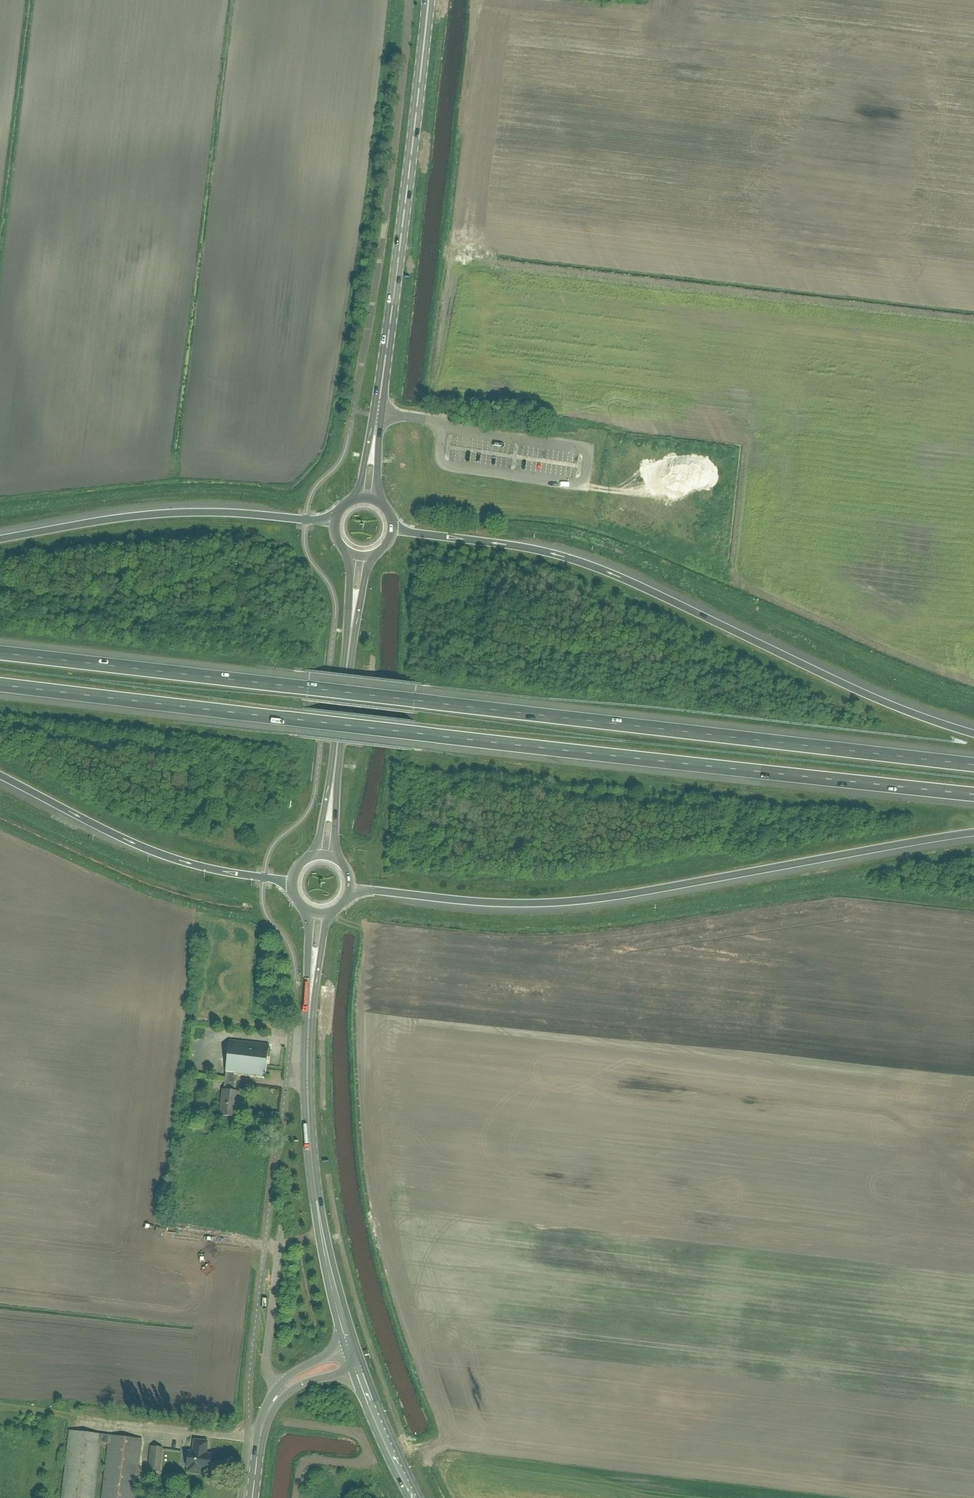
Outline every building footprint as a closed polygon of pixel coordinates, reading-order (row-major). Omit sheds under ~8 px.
[(226,1073),(238,1074),(264,1077),(269,1046),(230,1041),(226,1073)] [(224,1091),(223,1091),(220,1115),(235,1117),(237,1102),(239,1102),(240,1093),(230,1091),(231,1081),(236,1082),(238,1074),(226,1073),(224,1091)] [(69,1432),(62,1497),(94,1497),(100,1443),(108,1445),(102,1497),(135,1497),(142,1440),(69,1432)] [(211,1455),(206,1455),(208,1442),(195,1440),(193,1453),(189,1452),(187,1467),(190,1467),(190,1468),(190,1469),(191,1470),(191,1471),(192,1471),(192,1472),(193,1472),(194,1473),(195,1473),(196,1473),(197,1472),(198,1472),(199,1471),(199,1470),(200,1470),(200,1469),(200,1468),(210,1470),(211,1455)]
